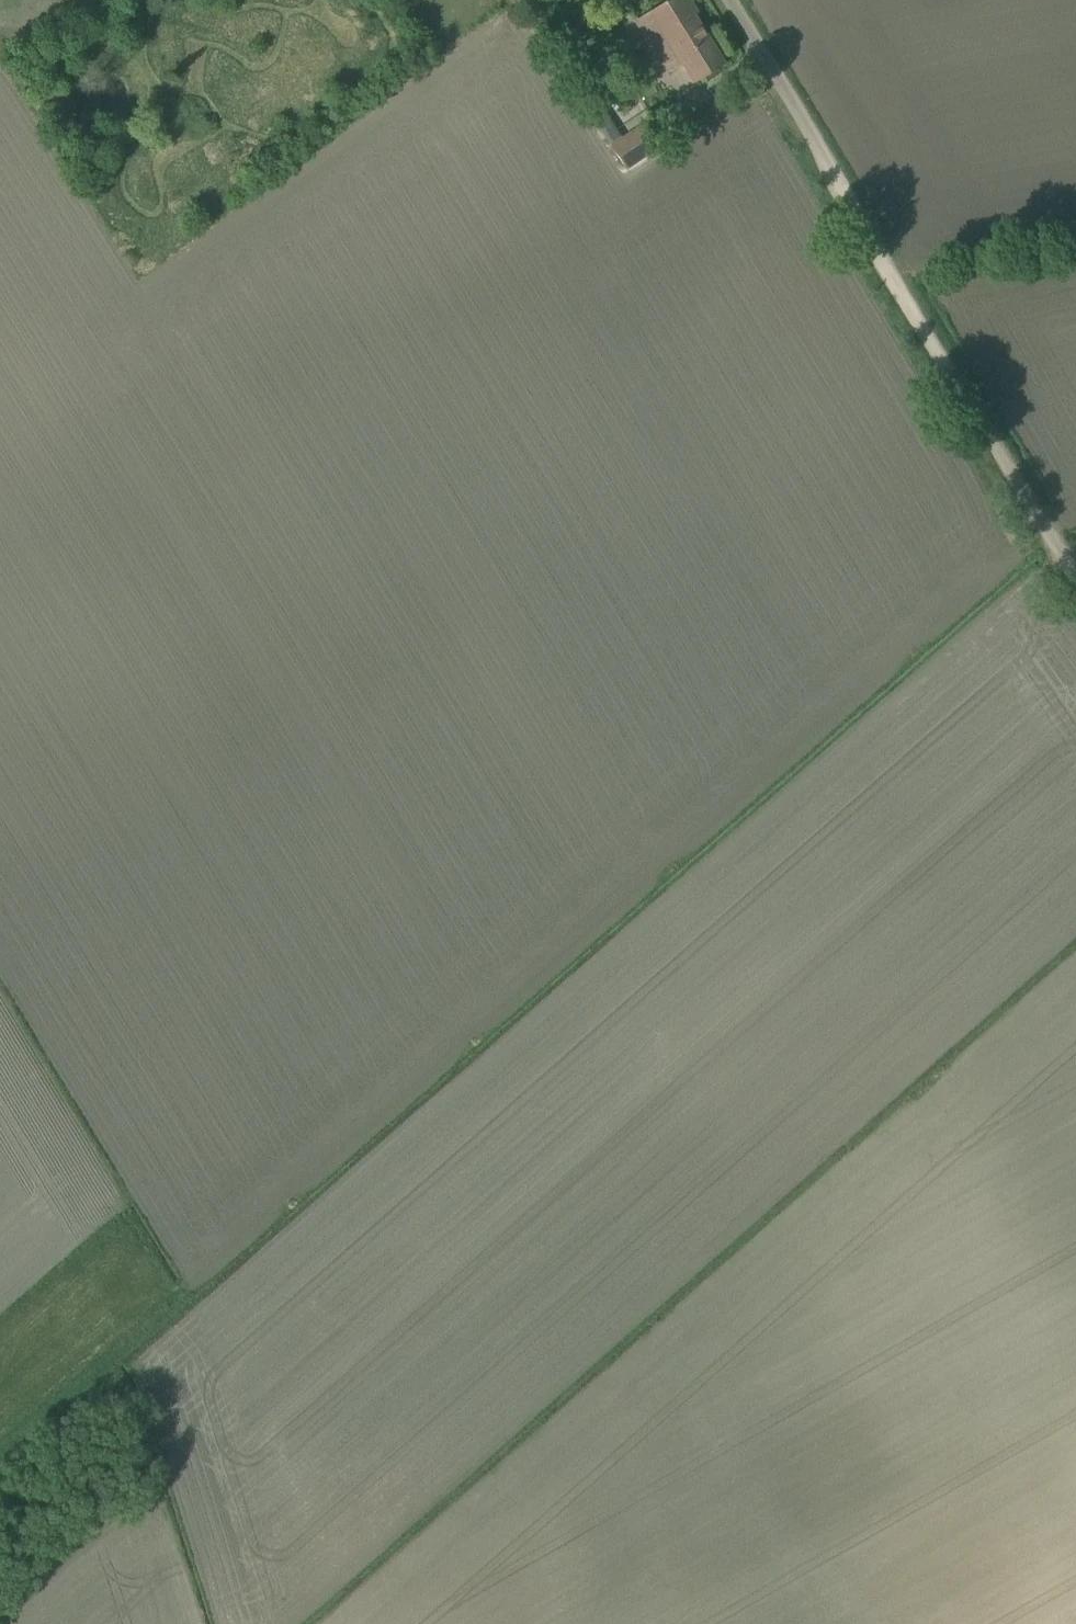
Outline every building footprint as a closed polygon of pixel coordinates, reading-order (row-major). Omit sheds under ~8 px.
[(693,83),(725,64),(685,0),(668,0),(635,21),(666,75),(682,65),(693,83)] [(598,85),(588,91),(592,98),(602,92),(598,85)] [(586,107),(626,168),(660,145),(645,123),(624,138),(597,99),(586,107)]
